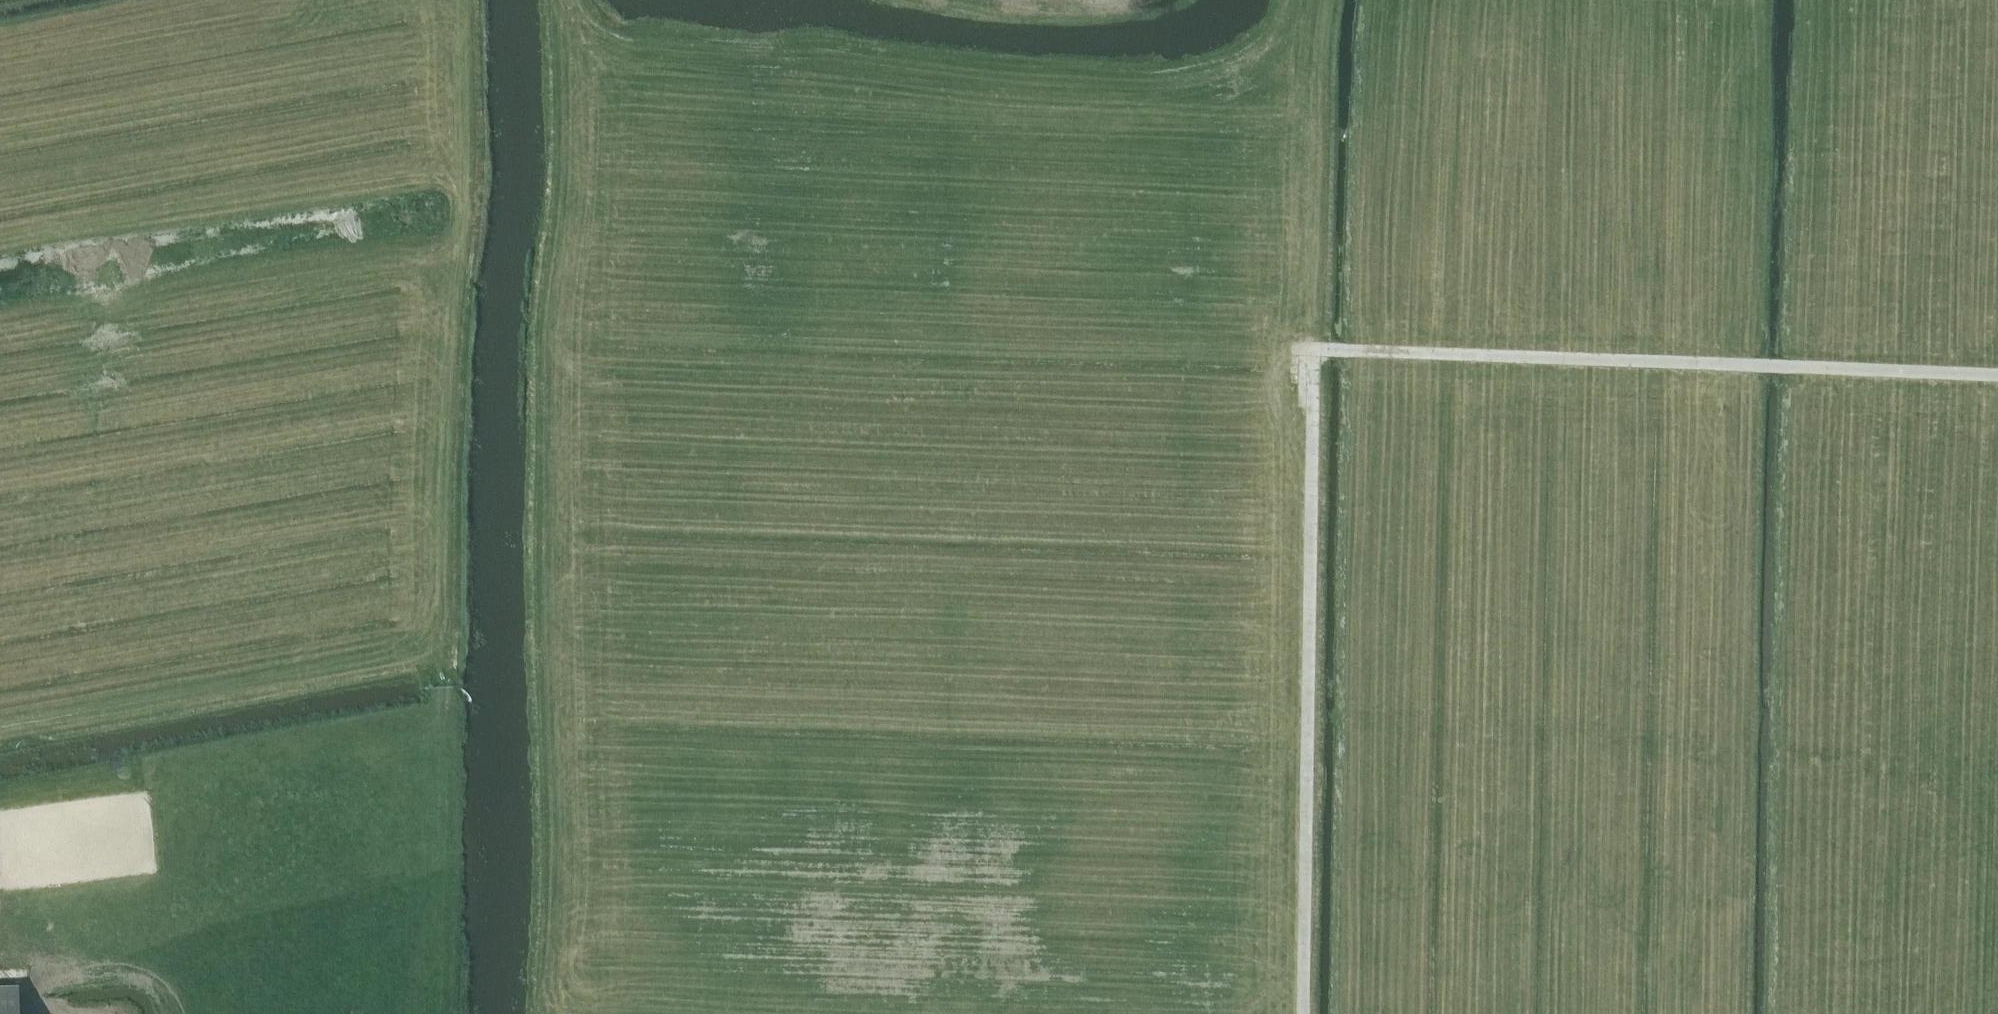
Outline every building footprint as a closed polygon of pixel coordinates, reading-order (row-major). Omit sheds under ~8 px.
[(0,987),(0,1013),(20,1013),(19,987),(0,987)]
